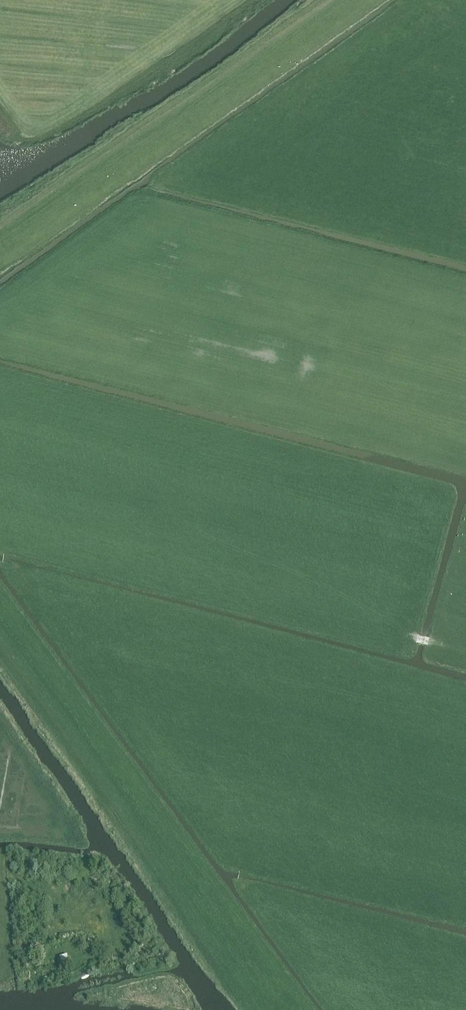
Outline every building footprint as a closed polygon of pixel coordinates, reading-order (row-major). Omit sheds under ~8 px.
[(64,949),(66,958),(73,957),(71,948),(64,949)]
